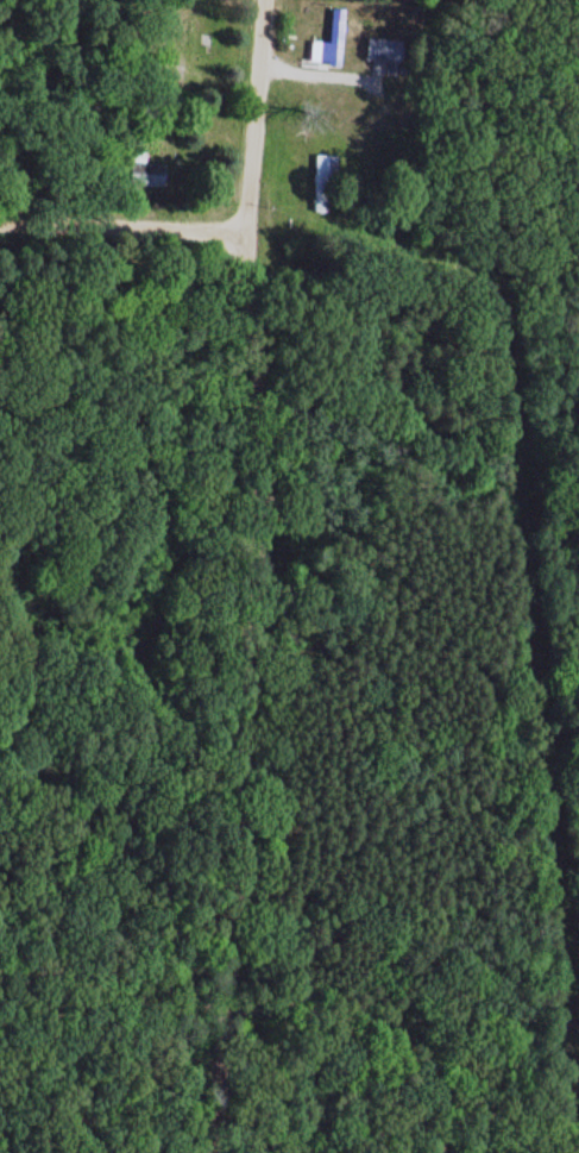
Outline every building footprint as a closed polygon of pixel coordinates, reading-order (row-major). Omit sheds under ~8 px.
[(308,63),(339,66),(344,10),(332,8),(328,42),(311,40),(308,63)] [(401,38),(365,38),(365,61),(374,61),(374,76),(401,76),(401,38)] [(165,163),(146,163),(146,152),(131,152),(131,185),(165,185),(165,163)] [(314,213),(335,213),(335,155),(314,155),(314,213)]
